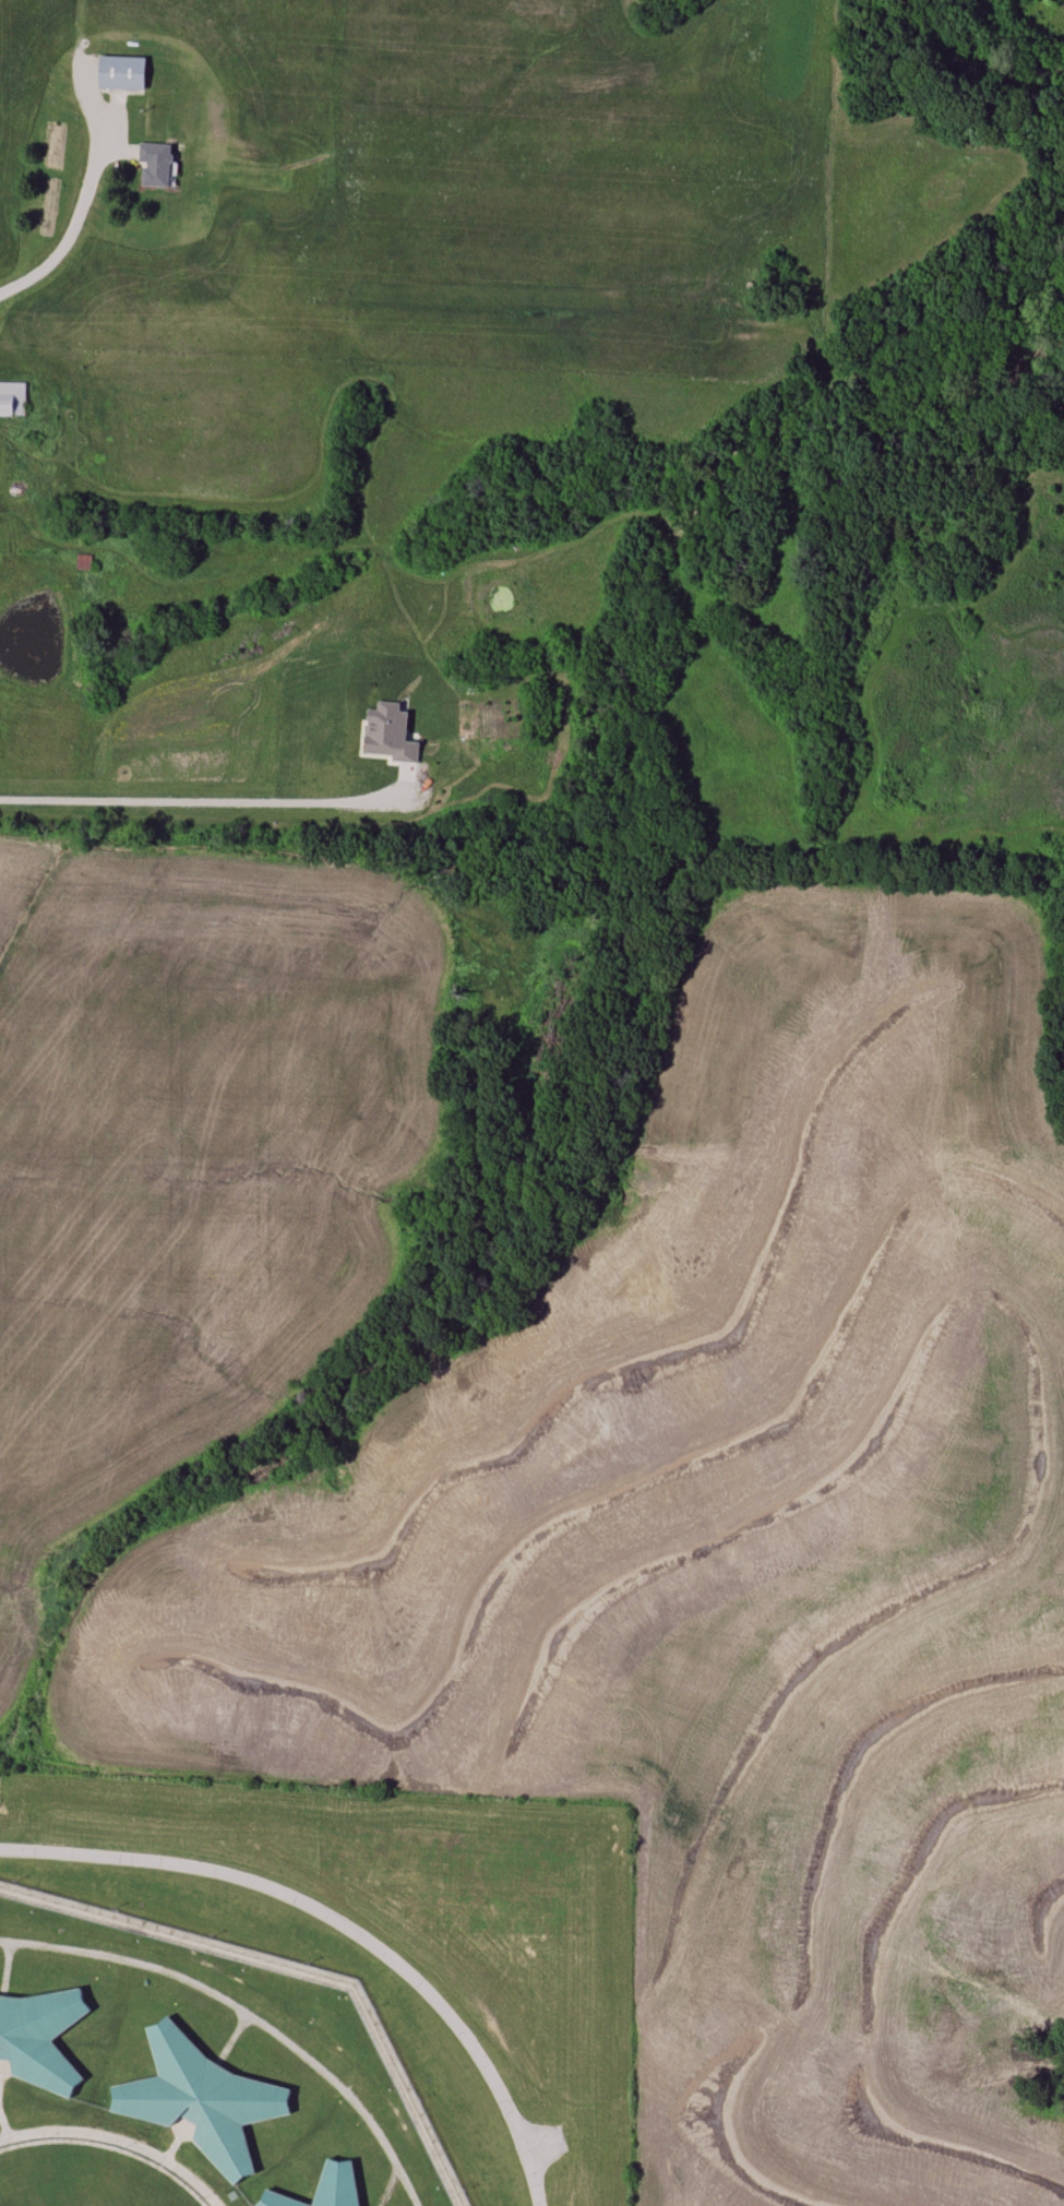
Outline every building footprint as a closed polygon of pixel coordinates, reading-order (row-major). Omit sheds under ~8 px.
[(99,89),(146,89),(146,57),(100,56),(99,89)] [(141,186),(171,187),(172,145),(142,144),(141,186)] [(24,417),(25,385),(0,384),(0,416),(24,417)] [(1,2056),(0,2056),(0,1993),(21,1995),(80,1984),(82,1995),(89,2007),(51,2036),(83,2077),(75,2084),(71,2095),(11,2071),(10,2059),(1,2056)] [(235,2183),(190,2135),(194,2124),(187,2119),(179,2113),(169,2123),(108,2106),(110,2095),(108,2084),(157,2072),(146,2026),(157,2023),(166,2015),(205,2054),(231,2072),(290,2087),(287,2098),(289,2111),(241,2121),(253,2172),(242,2175),(235,2183)] [(348,2160),(357,2205),(250,2205),(259,2197),(262,2187),(310,2204),(325,2159),(336,2162),(348,2160)]
